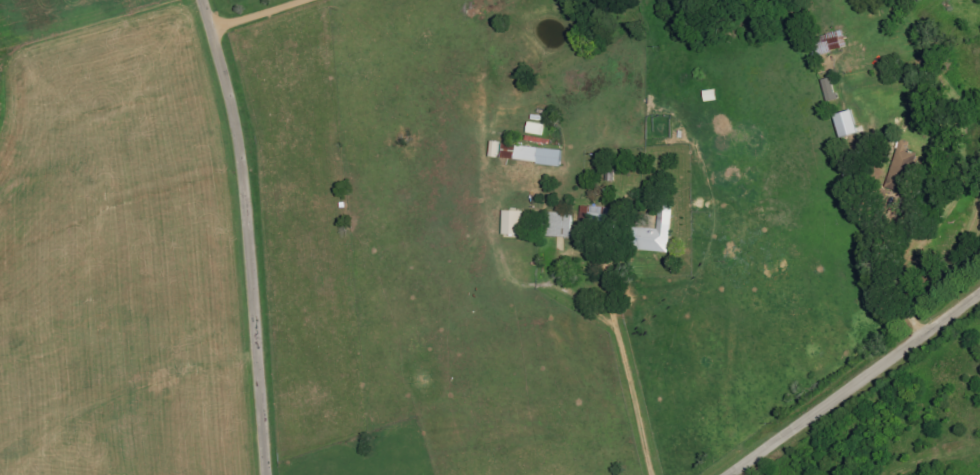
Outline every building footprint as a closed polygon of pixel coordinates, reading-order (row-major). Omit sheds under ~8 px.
[(848,49),(844,31),(817,38),(820,50),(813,52),(814,57),(848,49)] [(835,116),(840,139),(858,135),(852,112),(835,116)] [(499,159),(500,143),(492,143),(490,158),(499,159)] [(563,150),(503,146),(502,162),(562,166),(563,150)] [(669,254),(671,208),(659,208),(658,230),(629,229),(628,251),(669,254)] [(522,213),(503,213),(503,237),(522,238),(522,213)] [(572,239),(573,214),(547,214),(546,238),(572,239)]
